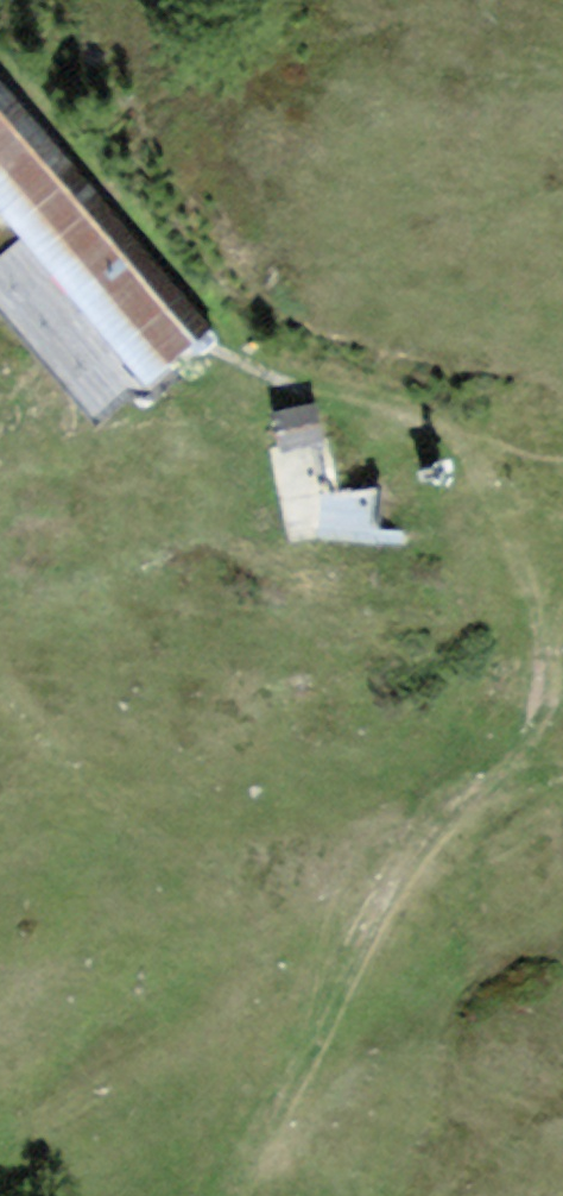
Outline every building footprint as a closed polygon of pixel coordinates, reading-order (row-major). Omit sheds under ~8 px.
[(0,91),(0,213),(72,300),(21,343),(93,429),(172,363),(205,336),(0,91)] [(313,406),(270,415),(288,544),(318,538),(376,541),(376,483),(338,490),(313,406)]
